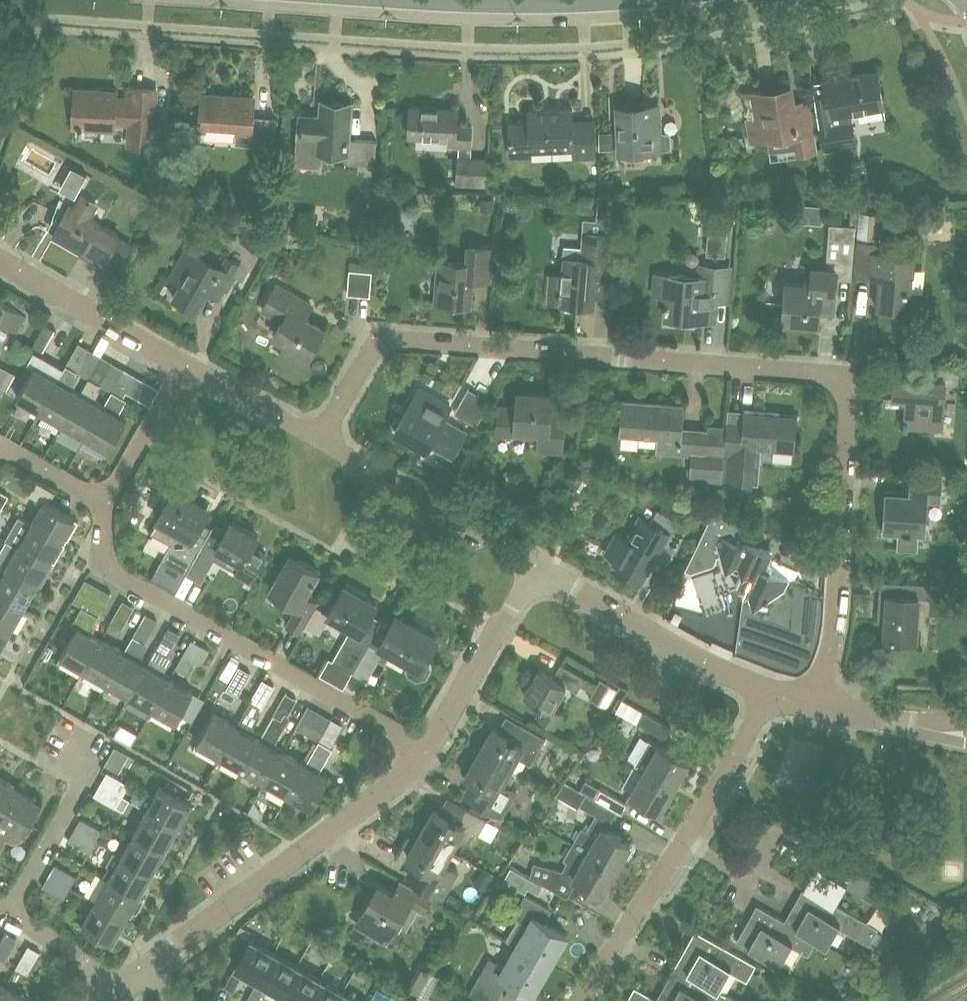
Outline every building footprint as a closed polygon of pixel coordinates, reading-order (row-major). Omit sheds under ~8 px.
[(761,28),(770,27),(769,6),(760,6),(761,28)] [(811,83),(819,125),(822,146),(856,140),(851,111),(883,105),(877,71),(811,83)] [(790,85),(744,93),(752,141),(794,133),(797,153),(815,149),(808,108),(794,110),(790,85)] [(152,144),(156,89),(132,87),(132,96),(115,95),(115,91),(76,88),(74,124),(113,127),(114,120),(130,121),(129,142),(152,144)] [(275,146),(276,117),(254,116),(255,96),(201,93),(199,128),(236,130),(235,143),(275,146)] [(322,165),(323,149),(346,151),(345,161),(376,163),(378,139),(348,137),(350,103),(322,101),(321,115),(301,114),(300,135),(297,135),(295,162),(322,165)] [(667,132),(660,132),(659,104),(645,105),(645,108),(619,109),(620,147),(646,146),(646,149),(668,148),(671,146),(670,134),(667,132)] [(488,186),(489,159),(470,157),(470,148),(471,148),(473,126),(457,125),(458,109),(411,106),(410,135),(450,137),(450,147),(460,147),(458,184),(488,186)] [(551,149),(573,147),(573,158),(597,156),(595,119),(572,121),(572,109),(529,111),(529,123),(510,124),(511,156),(532,154),(531,146),(551,145),(551,149)] [(167,157),(152,156),(152,168),(166,169),(167,157)] [(74,165),(62,187),(76,194),(87,173),(74,165)] [(120,235),(120,234),(99,222),(99,220),(92,216),(100,203),(90,198),(80,192),(72,206),(60,199),(49,227),(84,247),(82,250),(104,262),(118,271),(134,244),(120,235)] [(830,223),(826,268),(812,267),(811,284),(787,282),(783,321),(817,324),(820,297),(834,298),(836,278),(852,279),(856,228),(857,228),(859,211),(851,210),(850,225),(830,223)] [(860,211),(857,241),(855,275),(879,276),(878,304),(911,307),(914,254),(879,252),(880,243),(873,242),(875,213),(860,211)] [(617,234),(583,231),(582,248),(565,246),(563,275),(550,274),(548,301),(560,302),(560,304),(594,307),(595,293),(611,295),(614,276),(617,239),(616,239),(617,234)] [(495,248),(482,247),(466,246),(465,264),(440,262),(437,302),(470,304),(472,278),(493,280),(495,248)] [(219,299),(240,264),(227,256),(221,267),(186,247),(174,268),(186,274),(173,295),(197,309),(207,292),(219,299)] [(653,293),(668,295),(666,319),(696,322),(696,321),(717,322),(718,301),(730,302),(733,265),(698,262),(697,279),(671,276),(671,273),(670,273),(655,272),(653,293)] [(371,298),(373,272),(351,270),(348,296),(371,298)] [(303,370),(311,356),(310,355),(324,329),(304,317),(312,304),(277,285),(263,310),(282,320),(274,335),(283,340),(277,355),(303,370)] [(26,316),(0,301),(0,323),(16,332),(26,316)] [(57,329),(45,323),(32,345),(44,351),(57,329)] [(90,349),(78,342),(66,364),(78,371),(90,349)] [(113,362),(101,355),(89,377),(100,384),(113,362)] [(922,371),(922,380),(893,378),(892,397),(905,398),(903,427),(943,429),(946,381),(939,381),(940,365),(929,364),(928,371),(922,371)] [(17,396),(40,410),(57,380),(34,367),(17,396)] [(8,387),(17,372),(9,368),(1,383),(8,387)] [(136,375),(124,368),(111,390),(123,397),(136,375)] [(63,423),(85,435),(102,406),(94,401),(100,390),(98,388),(100,384),(89,377),(80,393),(63,423)] [(40,410),(63,423),(80,393),(57,380),(40,410)] [(426,446),(450,405),(420,388),(396,429),(426,446)] [(479,423),(490,399),(467,388),(456,412),(479,423)] [(495,434),(540,438),(539,448),(562,450),(564,419),(550,418),(552,393),(518,390),(517,405),(498,403),(495,434)] [(725,427),(725,433),(682,429),(684,406),(622,401),(620,431),(640,433),(639,441),(658,442),(657,455),(691,458),(689,481),(720,484),(720,486),(721,486),(726,427),(725,427)] [(109,449),(126,419),(102,406),(85,435),(109,449)] [(724,455),(730,455),(727,481),(758,484),(761,448),(794,451),(797,415),(744,411),(743,427),(727,425),(724,455)] [(917,550),(919,532),(926,532),(928,501),(940,502),(941,478),(911,476),(910,493),(886,491),(883,530),(898,531),(897,548),(917,550)] [(171,544),(162,560),(185,573),(191,562),(207,533),(195,526),(207,507),(174,488),(156,520),(158,521),(151,533),(171,544)] [(2,507),(9,495),(0,490),(0,505),(2,507)] [(73,518),(74,516),(49,503),(44,500),(31,523),(61,540),(66,531),(70,533),(78,520),(73,518)] [(667,563),(689,528),(658,509),(650,521),(640,515),(627,538),(617,532),(606,551),(616,557),(614,560),(642,576),(654,556),(667,563)] [(713,511),(686,569),(691,571),(714,564),(717,557),(717,556),(721,554),(722,555),(739,562),(742,572),(738,581),(738,584),(741,587),(749,591),(753,602),(766,597),(768,598),(769,596),(784,591),(790,578),(765,567),(772,551),(746,540),(744,539),(743,540),(739,537),(743,535),(755,540),(760,528),(713,511)] [(241,561),(256,534),(230,519),(219,540),(207,533),(191,562),(203,569),(216,547),(241,561)] [(48,563),(53,554),(57,556),(65,543),(60,541),(61,540),(31,523),(18,546),(48,563)] [(35,586),(40,577),(44,579),(52,566),(47,564),(48,563),(18,546),(5,569),(35,586)] [(305,593),(319,569),(291,553),(271,589),(298,604),(287,624),(300,631),(318,600),(305,593)] [(22,609),(35,586),(5,569),(4,570),(0,567),(0,597),(22,609)] [(725,609),(713,573),(690,580),(702,616),(725,609)] [(353,670),(377,627),(366,621),(376,601),(366,596),(368,593),(347,581),(345,584),(344,583),(341,588),(339,587),(334,596),(336,597),(327,614),(351,627),(333,659),(353,670)] [(905,582),(904,596),(887,595),(886,613),(876,612),(875,623),(885,624),(884,639),(916,640),(919,597),(934,598),(935,584),(905,582)] [(98,615),(110,593),(99,586),(87,608),(82,606),(72,623),(77,626),(60,656),(83,669),(101,638),(91,633),(95,626),(94,622),(98,615)] [(9,632),(22,609),(0,597),(0,626),(9,632)] [(122,628),(134,606),(122,599),(110,621),(122,628)] [(143,652),(141,646),(157,618),(145,612),(124,651),(106,682),(129,694),(146,663),(137,658),(138,657),(140,657),(143,652)] [(386,632),(377,627),(369,643),(353,670),(366,678),(384,647),(408,661),(405,665),(408,674),(416,679),(425,677),(430,668),(428,659),(424,657),(436,636),(397,613),(386,632)] [(180,631),(168,625),(156,647),(147,664),(146,663),(129,694),(152,707),(169,676),(162,672),(166,664),(164,658),(180,631)] [(0,626),(0,648),(9,632),(0,626)] [(83,669),(106,682),(124,651),(101,638),(83,669)] [(210,649),(191,639),(175,667),(187,674),(195,659),(202,662),(210,649)] [(563,714),(553,708),(566,684),(577,690),(585,676),(560,663),(553,675),(538,667),(524,693),(544,704),(537,718),(555,729),(563,714)] [(251,672),(239,665),(227,687),(238,694),(251,672)] [(201,700),(190,694),(193,689),(169,676),(152,707),(175,721),(180,712),(191,718),(201,700)] [(237,724),(220,754),(243,767),(262,733),(252,728),(259,715),(256,713),(259,706),(261,707),(273,685),(263,679),(237,724)] [(285,692),(262,733),(243,767),(266,780),(283,750),(274,745),(281,731),(280,727),(297,698),(285,692)] [(621,698),(615,709),(664,736),(670,725),(621,698)] [(307,733),(320,711),(308,705),(296,726),(307,733)] [(197,741),(220,754),(237,724),(214,711),(197,741)] [(506,715),(497,730),(492,727),(478,751),(509,769),(517,756),(531,763),(546,737),(524,725),(506,715)] [(329,776),(319,770),(329,753),(327,752),(330,745),(331,745),(343,724),(331,717),(319,739),(319,738),(306,762),(306,763),(289,793),(312,806),(329,776)] [(688,760),(660,744),(658,743),(656,745),(648,740),(635,764),(643,769),(643,768),(674,786),(688,760)] [(306,763),(306,762),(283,750),(266,780),(289,793),(306,763)] [(509,769),(478,751),(465,774),(472,778),(463,794),(502,815),(516,789),(509,785),(516,773),(509,769)] [(660,810),(674,786),(643,768),(643,769),(629,793),(660,810)] [(129,784),(107,771),(101,782),(123,794),(129,784)] [(1,818),(18,788),(0,778),(0,817),(1,818)] [(123,810),(129,800),(122,796),(123,794),(101,782),(94,794),(123,810)] [(139,805),(146,809),(147,807),(178,824),(181,818),(184,820),(192,806),(189,804),(190,802),(159,785),(153,796),(146,792),(139,805)] [(600,787),(594,797),(613,808),(621,813),(627,802),(600,787)] [(25,831),(42,801),(18,788),(1,818),(0,820),(0,850),(7,838),(13,842),(22,839),(25,832),(25,831)] [(586,792),(579,803),(596,813),(586,830),(581,827),(572,842),(615,867),(630,842),(602,826),(613,808),(594,797),(586,792)] [(487,818),(465,805),(456,820),(434,808),(420,831),(451,849),(458,837),(472,845),(487,818)] [(147,807),(146,809),(134,830),(165,847),(178,824),(147,807)] [(81,817),(74,828),(97,840),(103,830),(81,817)] [(90,852),(97,840),(74,828),(68,839),(90,852)] [(134,830),(121,854),(152,870),(165,847),(134,830)] [(430,867),(420,884),(441,896),(457,869),(443,861),(451,849),(420,831),(407,854),(430,867)] [(601,892),(615,867),(572,842),(563,859),(568,862),(563,872),(534,863),(532,875),(563,894),(573,876),(601,892)] [(113,851),(106,863),(109,865),(103,876),(108,878),(108,877),(139,894),(152,870),(121,854),(120,856),(113,851)] [(794,880),(803,885),(824,897),(834,903),(844,885),(862,895),(871,879),(832,856),(825,867),(807,857),(794,880)] [(55,863),(49,873),(71,885),(77,876),(55,863)] [(64,898),(71,887),(71,885),(49,873),(42,886),(64,898)] [(378,883),(364,908),(395,925),(408,901),(422,909),(431,894),(399,876),(392,890),(378,883)] [(108,877),(108,878),(96,899),(127,916),(131,909),(134,911),(142,897),(139,895),(139,894),(108,877)] [(527,885),(538,891),(542,884),(531,878),(527,885)] [(528,923),(516,944),(549,963),(566,934),(542,919),(549,907),(525,894),(513,914),(528,923)] [(876,930),(878,928),(864,920),(834,903),(824,897),(817,908),(799,898),(786,921),(816,938),(826,944),(837,926),(855,936),(868,944),(871,940),(890,951),(896,941),(876,930)] [(114,940),(127,916),(96,899),(83,923),(114,940)] [(807,955),(816,938),(786,921),(777,916),(770,928),(752,917),(738,940),(778,963),(789,944),(807,955)] [(5,932),(0,941),(0,958),(4,961),(17,938),(5,932)] [(247,998),(274,951),(251,938),(224,985),(233,990),(244,969),(259,978),(247,998)] [(691,941),(677,965),(696,975),(718,987),(728,969),(747,980),(756,964),(715,941),(709,952),(691,941)] [(40,951),(28,944),(16,967),(27,973),(40,951)] [(508,978),(532,992),(549,963),(516,944),(504,965),(489,956),(468,991),(485,1000),(494,1000),(508,978)] [(297,964),(274,951),(247,998),(252,1000),(258,1000),(268,983),(281,990),(275,1000),(276,1000),(297,964)] [(320,977),(297,964),(276,1000),(288,1000),(291,995),(301,1000),(306,1000),(320,977)] [(658,999),(661,1000),(734,1000),(736,998),(718,987),(696,975),(689,986),(671,976),(658,999)] [(342,990),(320,977),(306,1000),(336,1000),(342,990)] [(30,998),(6,985),(0,995),(0,1000),(28,1000),(30,998)] [(342,990),(336,1000),(362,1000),(342,990)]
